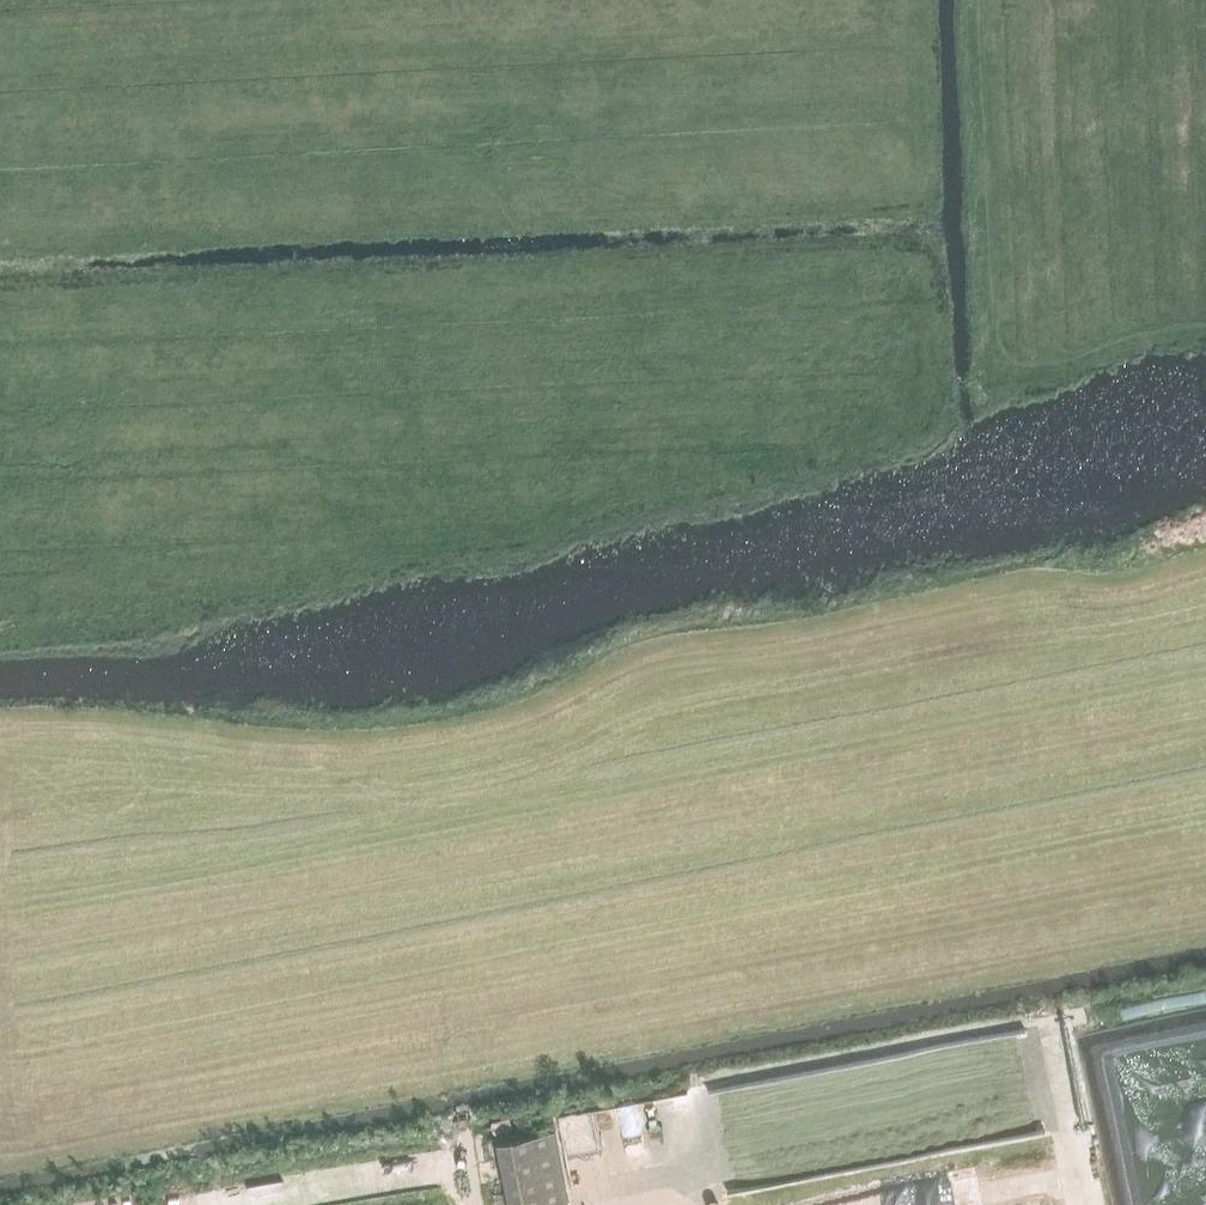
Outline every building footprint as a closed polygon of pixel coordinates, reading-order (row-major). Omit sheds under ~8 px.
[(549,1130),(493,1141),(506,1204),(565,1204),(549,1130)]
